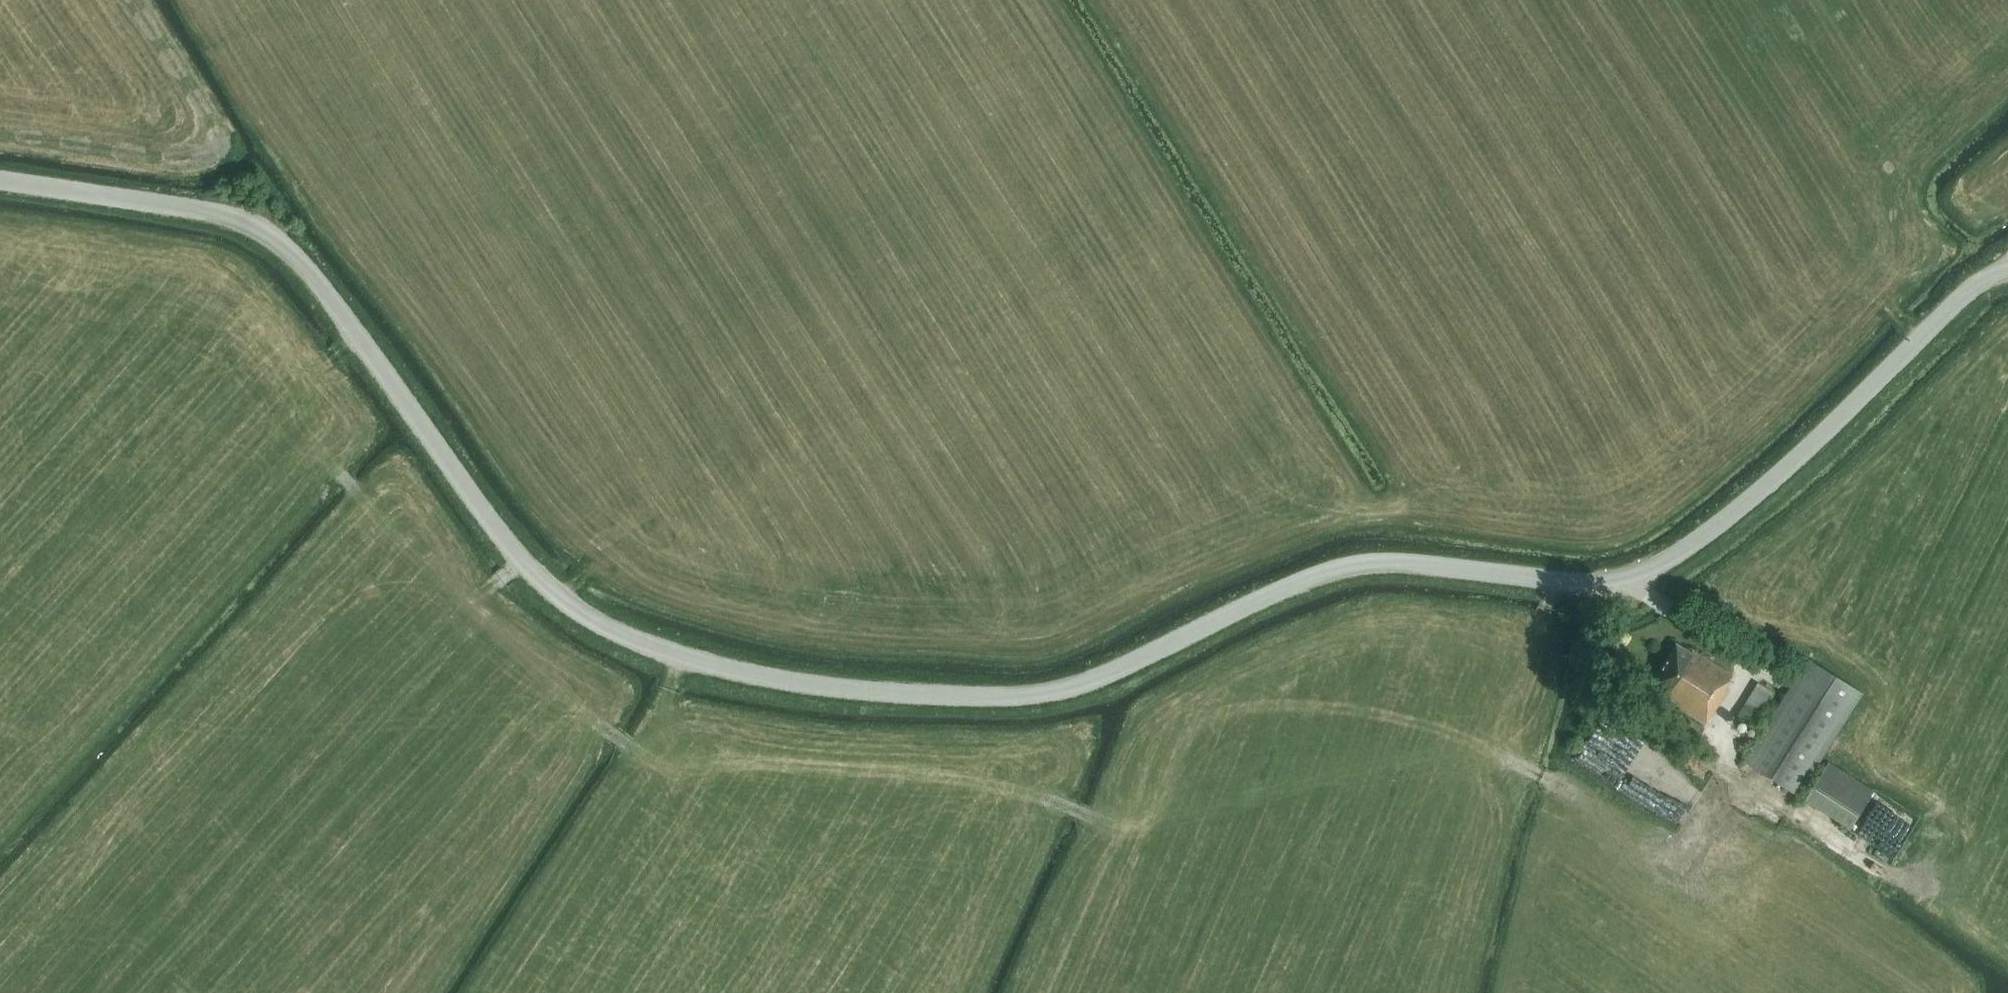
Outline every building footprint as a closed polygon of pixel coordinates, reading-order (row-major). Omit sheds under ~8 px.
[(1651,684),(1649,687),(1707,723),(1726,692),(1724,691),(1733,676),(1693,650),(1691,652),(1676,643),(1651,684)] [(1744,760),(1798,795),(1863,693),(1809,659),(1751,750),(1744,760)] [(1757,682),(1737,716),(1751,725),(1772,691),(1757,682)] [(1678,726),(1695,736),(1698,738),(1705,727),(1685,715),(1678,726)] [(1805,800),(1850,828),(1874,790),(1829,762),(1805,800)] [(1674,821),(1683,807),(1640,779),(1630,793),(1674,821)] [(1888,810),(1875,839),(1901,852),(1915,823),(1888,810)]
